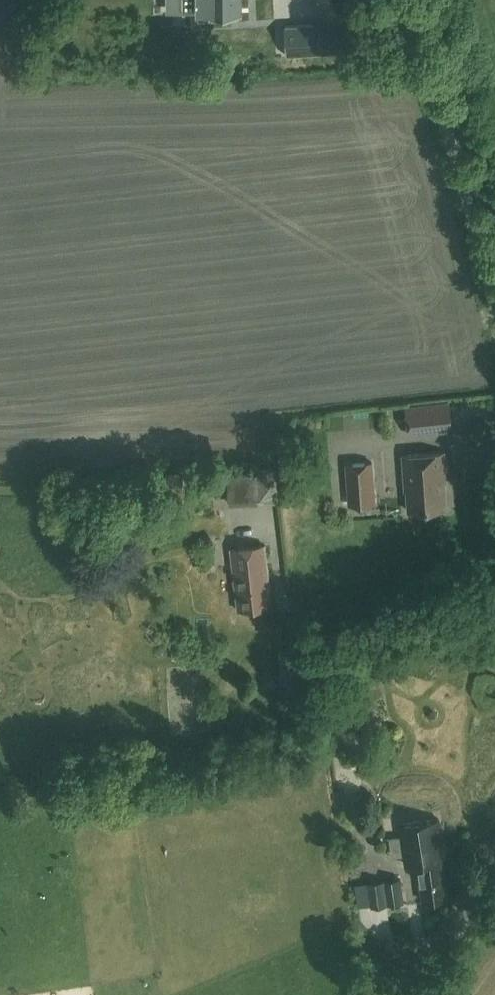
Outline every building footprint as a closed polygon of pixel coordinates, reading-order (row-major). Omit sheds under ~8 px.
[(241,14),(243,14),(243,12),(242,12),(242,0),(182,0),(182,10),(206,10),(206,13),(205,13),(205,15),(207,15),(207,14),(241,14)] [(344,21),(285,25),(287,55),(346,51),(344,21)] [(448,402),(406,406),(409,435),(451,430),(448,402)] [(438,509),(440,507),(446,507),(444,481),(446,480),(444,451),(402,455),(405,490),(406,489),(408,510),(430,508),(432,510),(438,509)] [(375,501),(372,462),(346,463),(349,503),(375,501)] [(260,501),(258,475),(228,477),(230,503),(260,501)] [(265,545),(230,549),(237,610),(272,606),(265,545)] [(422,900),(449,896),(443,859),(445,859),(439,819),(400,824),(406,864),(417,863),(422,900)] [(401,877),(392,878),(366,881),(369,907),(404,902),(401,877)]
